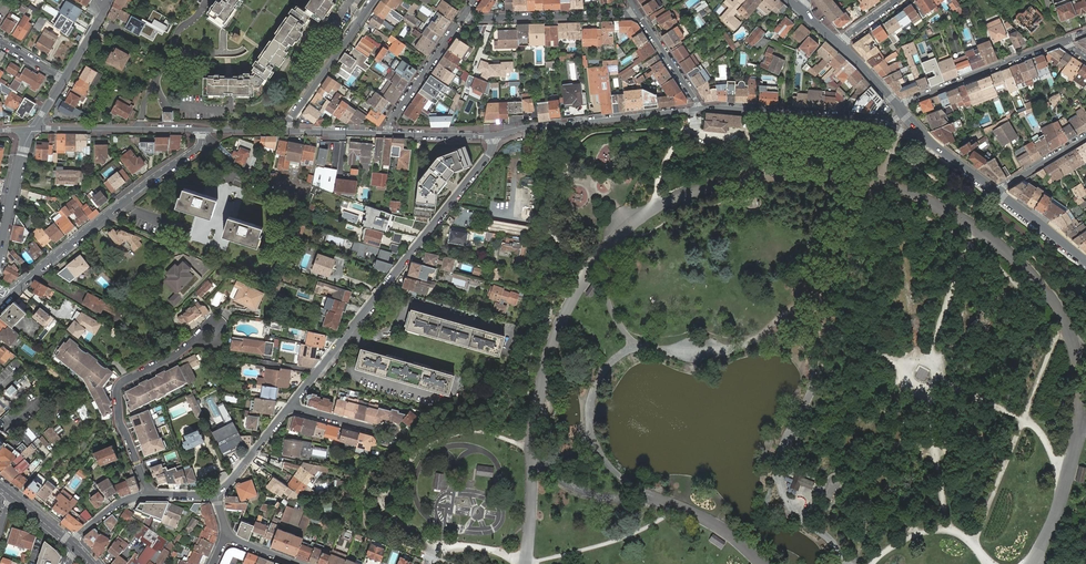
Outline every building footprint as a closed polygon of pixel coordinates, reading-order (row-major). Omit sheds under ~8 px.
[(113,6),(121,10),(123,6),(124,7),(127,0),(116,0),(115,2),(113,6)] [(220,3),(216,1),(210,9),(213,11),(208,18),(222,28),(240,2),(241,0),(223,0),(220,3)] [(305,11),(311,15),(319,21),(325,13),(327,14),(334,3),(332,1),(333,0),(313,0),(305,11)] [(381,1),(394,10),(399,3),(408,10),(412,5),(408,3),(407,2),(404,0),(381,0),(381,1)] [(438,12),(451,21),(458,11),(452,7),(449,4),(443,0),(437,9),(433,6),(431,8),(438,12)] [(488,11),(496,1),(496,0),(482,0),(477,8),(479,12),(488,11)] [(514,11),(514,0),(505,0),(505,4),(505,11),(514,11)] [(527,10),(527,0),(514,0),(514,11),(527,10)] [(535,10),(535,0),(527,0),(527,10),(535,10)] [(543,10),(543,0),(535,0),(535,10),(543,10)] [(543,10),(561,9),(561,0),(543,0),(543,10)] [(570,0),(561,0),(561,9),(570,9),(570,0)] [(642,6),(648,15),(659,8),(662,5),(659,0),(652,0),(642,6)] [(708,5),(704,0),(703,0),(700,2),(702,5),(695,9),(697,13),(708,5)] [(747,19),(759,5),(763,0),(747,0),(738,10),(737,11),(742,15),(747,19)] [(779,0),(763,0),(759,5),(768,13),(772,9),(780,0),(779,0)] [(784,4),(780,0),(772,9),(777,13),(784,4)] [(845,12),(858,4),(856,1),(841,11),(832,0),(819,0),(817,2),(832,21),(845,12)] [(858,5),(863,11),(878,0),(859,0),(860,1),(862,0),(863,1),(858,5)] [(917,9),(920,7),(925,14),(925,13),(933,8),(936,11),(938,9),(931,0),(916,0),(912,3),(917,9)] [(1056,2),(1056,1),(1053,2),(1060,20),(1075,14),(1070,0),(1062,0),(1063,3),(1058,5),(1056,2)] [(1071,0),(1077,14),(1085,10),(1085,3),(1085,0),(1082,0),(1083,0),(1075,3),(1074,0),(1072,0),(1071,0)] [(75,22),(82,10),(67,1),(60,13),(62,14),(74,21),(75,22)] [(381,1),(373,12),(375,14),(383,19),(389,12),(392,15),(392,16),(400,22),(401,20),(404,17),(394,10),(381,1)] [(413,3),(412,5),(408,10),(407,12),(412,15),(419,5),(414,2),(413,3)] [(20,10),(25,13),(27,10),(29,8),(24,4),(20,10)] [(780,16),(788,8),(784,4),(777,13),(780,16)] [(911,4),(903,9),(911,21),(916,18),(917,20),(920,17),(911,4)] [(297,5),(275,37),(289,47),(294,39),(296,40),(298,36),(296,34),(305,23),(311,15),(305,11),(297,5)] [(1034,22),(1041,15),(1030,5),(1022,13),(1020,13),(1018,16),(1018,18),(1016,17),(1013,20),(1017,25),(1020,22),(1024,27),(1025,26),(1031,32),(1037,26),(1035,24),(1034,22)] [(125,27),(139,35),(141,32),(146,23),(145,23),(132,16),(121,10),(113,6),(107,17),(115,22),(117,18),(127,23),(125,27)] [(920,7),(917,9),(922,18),(926,15),(925,13),(925,14),(920,7)] [(652,21),(666,11),(664,8),(657,12),(656,12),(649,17),(652,21)] [(737,11),(738,10),(737,8),(730,15),(732,17),(736,13),(740,16),(742,15),(737,11)] [(901,26),(902,27),(911,21),(903,9),(894,15),(901,26)] [(153,10),(145,23),(146,23),(141,32),(149,37),(153,30),(161,34),(163,31),(167,33),(173,21),(165,17),(163,21),(160,20),(163,15),(153,10)] [(652,21),(654,25),(660,21),(663,26),(664,25),(666,28),(667,28),(671,25),(672,24),(676,21),(675,18),(675,17),(673,14),(671,13),(669,15),(666,11),(652,21)] [(412,16),(412,15),(407,12),(404,17),(402,20),(407,23),(413,27),(417,22),(418,20),(414,17),(412,16)] [(432,20),(431,22),(444,31),(451,21),(438,12),(436,14),(439,16),(434,22),(432,20)] [(832,21),(836,26),(841,26),(850,19),(845,12),(832,21)] [(9,13),(1,27),(11,33),(18,21),(11,17),(12,15),(9,13)] [(74,21),(62,14),(54,26),(66,35),(74,21)] [(392,28),(386,36),(389,38),(391,35),(396,28),(391,25),(383,19),(375,14),(370,22),(378,28),(381,24),(388,28),(390,27),(392,28)] [(698,15),(693,18),(699,29),(704,26),(698,15)] [(725,21),(724,22),(732,28),(730,30),(731,31),(733,29),(734,30),(740,23),(732,17),(730,15),(725,21)] [(901,26),(894,15),(880,25),(887,34),(888,36),(891,41),(892,42),(893,44),(897,40),(892,33),(901,26)] [(1042,17),(1041,15),(1034,22),(1035,24),(1042,17)] [(40,16),(33,27),(40,32),(47,21),(47,20),(40,16)] [(794,24),(785,16),(777,26),(773,30),(782,38),(786,33),(794,24)] [(989,31),(986,32),(990,40),(992,39),(993,42),(1007,36),(1000,19),(986,24),(989,31)] [(613,21),(601,22),(602,36),(602,44),(605,44),(605,41),(613,40),(613,21)] [(619,21),(614,21),(615,30),(619,30),(619,31),(626,31),(632,40),(633,38),(642,31),(637,24),(631,21),(619,21)] [(20,27),(23,23),(21,22),(13,35),(21,40),(27,31),(20,27)] [(431,22),(426,27),(440,36),(444,31),(431,22)] [(567,22),(558,23),(558,26),(558,33),(558,38),(568,38),(568,39),(581,38),(580,22),(567,22)] [(544,23),(529,24),(529,35),(530,44),(545,44),(544,26),(544,23)] [(529,24),(517,24),(517,30),(518,38),(522,38),(522,36),(529,35),(529,24)] [(801,43),(811,32),(801,24),(791,35),(801,43)] [(887,34),(880,25),(872,31),(876,37),(879,35),(881,38),(887,34)] [(544,26),(545,44),(545,46),(550,45),(550,40),(554,40),(554,45),(559,45),(558,38),(558,33),(558,26),(544,26)] [(421,34),(435,43),(440,36),(426,27),(421,34)] [(753,46),(754,45),(757,42),(762,37),(769,29),(767,27),(763,32),(758,28),(753,34),(747,41),(753,46)] [(662,36),(669,47),(671,45),(680,39),(673,28),(662,36)] [(386,36),(376,29),(373,33),(386,41),(388,39),(389,38),(386,36)] [(601,29),(582,29),(583,46),(597,45),(597,36),(601,36),(601,29)] [(46,30),(36,47),(48,54),(58,37),(46,30)] [(415,47),(427,55),(435,43),(421,34),(415,30),(412,33),(416,37),(415,39),(419,41),(415,47)] [(518,38),(517,30),(507,30),(507,31),(505,31),(505,30),(498,30),(498,41),(494,41),(494,49),(518,48),(518,46),(518,38)] [(229,38),(237,43),(242,36),(233,31),(229,38)] [(649,41),(642,31),(633,38),(639,48),(649,41)] [(1024,40),(1027,39),(1018,31),(1009,35),(1013,44),(1014,47),(1025,42),(1024,40)] [(101,43),(105,36),(98,32),(94,39),(101,43)] [(727,33),(723,35),(732,50),(740,45),(738,41),(733,44),(727,33)] [(853,45),(862,55),(875,46),(873,44),(875,42),(869,33),(853,45)] [(383,46),(379,43),(379,44),(366,35),(364,38),(363,37),(356,47),(369,56),(371,52),(377,56),(383,46)] [(391,35),(389,38),(388,39),(393,43),(390,48),(388,46),(385,43),(383,46),(389,50),(392,52),(396,55),(397,56),(405,45),(391,35)] [(819,45),(808,36),(797,50),(797,49),(795,52),(797,53),(799,51),(801,49),(806,54),(805,56),(807,58),(819,45)] [(253,69),(256,72),(265,78),(267,79),(272,70),(271,70),(276,63),(279,64),(284,56),(283,55),(289,47),(275,37),(253,69)] [(457,37),(449,49),(461,58),(464,60),(466,57),(463,55),(467,50),(470,52),(472,48),(469,46),(457,37)] [(762,47),(770,40),(762,37),(757,42),(754,45),(756,48),(760,44),(762,47)] [(1034,46),(1038,44),(1031,37),(1028,40),(1034,46)] [(1076,41),(1075,42),(1085,49),(1085,37),(1076,41)] [(674,48),(681,43),(682,43),(680,39),(671,45),(674,48)] [(990,40),(977,45),(978,47),(985,65),(998,60),(990,40)] [(656,52),(649,41),(639,48),(636,50),(641,57),(633,62),(636,65),(637,64),(656,52)] [(830,46),(825,41),(817,51),(824,59),(817,66),(816,65),(812,69),(806,63),(802,68),(809,72),(815,76),(828,63),(838,53),(830,46)] [(914,42),(901,47),(909,67),(915,65),(910,53),(918,50),(914,42)] [(671,50),(679,63),(689,56),(682,45),(681,43),(674,48),(671,50)] [(862,55),(867,60),(880,51),(876,45),(875,46),(862,55)] [(389,50),(383,46),(377,56),(375,58),(381,62),(389,50)] [(349,55),(345,52),(339,60),(343,63),(340,67),(351,74),(357,65),(366,72),(369,68),(370,66),(365,62),(369,57),(354,47),(349,55)] [(785,60),(772,54),(774,49),(773,49),(768,47),(764,55),(767,57),(764,63),(761,62),(760,66),(779,75),(785,60)] [(965,52),(966,55),(972,70),(985,65),(978,47),(965,52)] [(1058,63),(1066,52),(1059,48),(1047,52),(1058,60),(1056,62),(1058,63)] [(108,61),(107,62),(112,65),(113,63),(122,68),(129,56),(118,49),(117,50),(115,53),(113,52),(112,55),(108,61)] [(461,58),(449,49),(444,56),(456,65),(461,58)] [(873,67),(877,72),(888,66),(886,63),(897,53),(895,50),(884,58),(873,67)] [(867,60),(873,67),(884,58),(880,51),(867,60)] [(1058,60),(1047,52),(1044,53),(1048,61),(1053,59),(1056,62),(1058,60)] [(1063,69),(1072,56),(1066,52),(1058,63),(1057,64),(1063,69)] [(846,60),(838,53),(828,63),(836,69),(846,60)] [(661,60),(657,54),(642,65),(644,67),(649,64),(650,66),(661,60)] [(679,63),(686,74),(696,67),(694,63),(697,61),(697,60),(698,60),(697,57),(695,59),(692,54),(689,56),(679,63)] [(1043,54),(1032,58),(1035,65),(1039,75),(1043,73),(1043,74),(1050,71),(1049,68),(1043,54)] [(954,62),(959,75),(972,70),(966,55),(955,59),(955,61),(954,62)] [(456,65),(444,56),(439,63),(451,72),(452,72),(457,65),(456,65)] [(935,56),(919,62),(924,74),(932,71),(934,76),(926,79),(929,87),(945,81),(938,63),(935,56)] [(1068,82),(1070,83),(1077,72),(1083,64),(1072,56),(1063,69),(1061,72),(1071,78),(1068,82)] [(946,58),(944,59),(952,78),(959,75),(954,62),(952,57),(946,59),(946,58)] [(1032,58),(1025,61),(1032,78),(1039,75),(1035,65),(1032,58)] [(938,63),(945,81),(952,78),(944,59),(943,59),(943,60),(938,63)] [(417,70),(402,60),(395,71),(409,81),(417,70)] [(665,66),(661,60),(650,66),(653,70),(650,72),(649,71),(643,75),(645,79),(651,76),(665,66)] [(828,84),(833,86),(837,88),(839,86),(847,78),(856,69),(846,60),(836,69),(828,77),(825,80),(824,81),(826,82),(827,83),(828,84)] [(877,72),(882,78),(900,69),(898,64),(901,63),(901,60),(893,63),(888,66),(877,72)] [(484,72),(482,77),(487,79),(489,74),(490,74),(490,75),(501,75),(501,72),(506,72),(506,69),(513,69),(513,62),(500,63),(500,64),(494,65),(490,65),(490,64),(482,61),(478,70),(484,72)] [(1025,61),(1017,64),(1024,81),(1025,85),(1029,83),(1030,84),(1034,82),(1032,78),(1025,61)] [(20,68),(11,62),(6,69),(16,75),(20,68)] [(439,63),(432,73),(444,81),(445,81),(447,82),(451,76),(449,75),(451,72),(439,63)] [(696,67),(686,74),(689,78),(704,69),(701,64),(696,67)] [(1024,81),(1017,64),(1009,67),(1016,84),(1024,81)] [(1083,64),(1077,72),(1085,78),(1085,66),(1083,64)] [(618,74),(618,65),(608,66),(609,74),(609,75),(618,74)] [(915,65),(909,67),(911,72),(913,75),(918,73),(917,71),(915,65)] [(90,83),(90,84),(91,83),(93,85),(94,85),(95,84),(97,82),(99,80),(100,77),(101,75),(101,74),(100,74),(100,73),(97,72),(87,66),(80,78),(81,78),(90,83)] [(607,66),(603,66),(599,66),(588,67),(592,94),(600,94),(602,114),(613,112),(612,103),(611,98),(611,91),(609,75),(609,74),(608,66),(607,66)] [(665,66),(651,76),(654,80),(656,79),(657,79),(668,71),(665,66)] [(347,80),(351,74),(340,67),(336,72),(347,80)] [(1009,67),(1001,70),(1007,86),(1009,92),(1018,89),(1016,84),(1009,67)] [(22,75),(18,73),(9,87),(13,90),(16,91),(21,82),(22,80),(29,84),(35,73),(26,68),(22,75)] [(634,72),(632,68),(619,76),(622,80),(626,83),(630,84),(632,84),(637,83),(638,83),(640,82),(641,82),(645,79),(643,75),(643,74),(642,72),(641,72),(633,78),(634,79),(628,81),(627,78),(635,73),(634,72)] [(704,69),(689,78),(696,88),(707,81),(706,79),(704,80),(702,76),(706,73),(706,70),(705,68),(704,69)] [(882,78),(888,84),(902,77),(900,72),(902,71),(901,68),(900,69),(882,78)] [(395,71),(392,69),(386,78),(389,80),(393,83),(392,84),(402,91),(409,81),(395,71)] [(864,77),(856,69),(847,78),(848,80),(850,78),(855,83),(853,85),(854,86),(864,77)] [(990,74),(997,91),(1007,86),(1001,70),(990,74)] [(465,71),(461,78),(466,82),(467,80),(468,76),(469,74),(469,73),(465,71)] [(673,78),(668,71),(657,79),(656,79),(654,80),(658,87),(661,85),(673,78)] [(234,77),(230,77),(229,94),(233,94),(254,95),(254,91),(259,91),(259,87),(265,78),(256,72),(254,75),(251,75),(240,74),(240,77),(234,77)] [(916,83),(911,72),(906,75),(907,77),(910,76),(913,84),(916,83)] [(38,75),(35,73),(29,84),(31,85),(30,87),(30,88),(35,91),(37,89),(38,89),(44,79),(43,78),(44,76),(39,73),(38,75)] [(229,94),(230,77),(226,77),(219,77),(220,74),(215,74),(215,77),(209,77),(209,93),(225,94),(229,94)] [(487,86),(488,82),(486,81),(481,79),(479,79),(475,77),(469,74),(468,76),(467,80),(473,83),(471,87),(474,88),(473,92),(481,96),(482,92),(484,93),(485,92),(487,86)] [(990,74),(977,80),(985,99),(998,94),(997,91),(990,74)] [(324,83),(317,92),(322,96),(325,90),(328,92),(331,88),(336,91),(341,84),(329,76),(325,81),(324,83)] [(888,84),(895,91),(902,88),(901,84),(905,80),(904,76),(902,77),(888,84)] [(871,86),(864,77),(854,86),(857,90),(856,91),(855,94),(851,98),(857,100),(858,98),(862,95),(871,86)] [(916,83),(919,91),(929,87),(926,79),(925,77),(915,81),(916,83)] [(90,83),(81,78),(79,82),(78,82),(75,86),(73,90),(74,90),(86,97),(87,95),(86,93),(85,92),(90,83)] [(673,78),(661,85),(668,95),(668,97),(673,96),(681,91),(673,78)] [(747,102),(755,103),(756,85),(756,81),(750,81),(750,78),(748,78),(748,81),(748,84),(748,85),(747,102)] [(435,79),(431,84),(444,94),(448,89),(435,79)] [(390,102),(393,104),(402,91),(392,84),(393,83),(389,80),(380,94),(389,101),(390,102)] [(707,81),(696,88),(705,102),(717,100),(716,91),(716,86),(713,86),(714,89),(709,89),(709,87),(708,80),(707,81)] [(977,80),(964,85),(970,98),(972,104),(985,99),(977,80)] [(444,104),(455,111),(456,108),(458,103),(451,98),(447,96),(444,94),(431,84),(426,81),(421,88),(439,100),(444,104)] [(735,101),(747,102),(748,85),(745,85),(745,84),(744,82),(743,81),(741,81),(739,82),(738,84),(738,85),(735,85),(735,101)] [(641,88),(640,82),(638,83),(637,83),(638,89),(633,90),(634,93),(633,93),(635,110),(644,109),(643,105),(641,88)] [(9,87),(5,85),(2,83),(2,86),(2,91),(10,95),(13,90),(9,87)] [(895,91),(900,98),(919,91),(916,83),(913,84),(902,88),(895,91)] [(563,86),(565,103),(574,102),(574,104),(582,104),(579,84),(563,86)] [(727,84),(716,85),(716,86),(716,91),(717,100),(727,101),(727,89),(727,84)] [(735,85),(735,84),(727,84),(727,89),(727,101),(735,101),(735,85)] [(759,103),(778,105),(778,92),(766,91),(766,86),(759,85),(759,103)] [(970,98),(964,85),(958,87),(963,101),(970,98)] [(845,93),(839,86),(837,88),(837,92),(834,109),(840,110),(841,101),(843,98),(843,97),(842,96),(845,93)] [(883,100),(871,86),(862,95),(858,98),(862,102),(861,104),(860,103),(857,112),(861,112),(867,113),(874,113),(879,106),(883,100)] [(954,112),(958,111),(955,103),(957,102),(958,105),(964,102),(963,101),(958,87),(946,92),(951,104),(954,112)] [(642,88),(641,88),(643,105),(659,104),(658,98),(658,97),(657,94),(656,94),(642,88)] [(16,91),(13,90),(10,95),(5,103),(10,106),(10,105),(13,107),(14,106),(18,108),(24,99),(16,95),(18,92),(16,91)] [(71,93),(66,102),(67,103),(75,107),(80,98),(84,101),(86,97),(74,90),(73,94),(71,93)] [(822,91),(808,90),(808,94),(807,106),(823,108),(824,96),(822,96),(822,91)] [(124,103),(118,114),(127,119),(134,106),(135,105),(142,93),(138,91),(136,95),(133,100),(132,102),(131,105),(131,104),(130,107),(124,103)] [(458,103),(459,99),(461,95),(455,91),(451,98),(458,103)] [(673,96),(668,97),(658,97),(658,98),(659,104),(659,107),(670,106),(675,105),(687,104),(687,99),(681,91),(673,96)] [(825,91),(824,96),(823,108),(834,109),(837,92),(825,91)] [(322,96),(317,92),(311,102),(314,104),(318,98),(321,100),(323,97),(322,96)] [(341,95),(337,92),(331,102),(325,109),(332,114),(341,101),(338,99),(341,95)] [(370,98),(367,103),(373,107),(374,107),(379,111),(382,113),(386,108),(384,107),(389,101),(376,92),(371,99),(370,98)] [(430,104),(429,103),(431,100),(419,92),(411,103),(422,110),(422,111),(428,115),(430,113),(426,110),(430,104)] [(951,104),(946,92),(938,95),(943,107),(951,104)] [(521,94),(522,100),(523,100),(524,110),(526,109),(526,111),(533,110),(532,99),(532,93),(521,94)] [(807,106),(808,94),(797,93),(797,97),(793,96),(792,106),(807,107),(807,106)] [(1049,97),(1053,108),(1061,98),(1060,93),(1049,97)] [(613,112),(626,111),(624,94),(618,95),(619,103),(612,103),(613,112)] [(36,98),(33,102),(37,104),(41,106),(45,99),(38,95),(36,98)] [(938,109),(942,108),(943,107),(938,95),(933,97),(938,109)] [(37,104),(33,102),(26,98),(17,114),(24,117),(28,111),(31,113),(37,104)] [(126,98),(124,103),(130,107),(131,104),(131,105),(132,102),(126,98)] [(851,98),(850,98),(844,110),(851,111),(857,100),(851,98)] [(929,98),(920,102),(924,112),(933,108),(932,104),(933,103),(934,102),(933,100),(932,100),(930,100),(929,98)] [(325,109),(331,102),(327,99),(322,107),(320,111),(309,104),(302,115),(315,124),(320,117),(325,109)] [(559,100),(548,101),(549,104),(550,116),(561,115),(559,100)] [(87,114),(63,101),(58,111),(70,117),(72,115),(76,117),(77,114),(84,118),(87,114)] [(344,103),(341,101),(332,114),(340,119),(349,105),(347,104),(344,109),(341,107),(344,103)] [(1034,106),(1032,101),(1024,104),(1026,107),(1027,110),(1027,109),(1033,107),(1034,106)] [(508,113),(523,112),(522,102),(508,102),(508,108),(508,113)] [(404,113),(402,117),(408,121),(410,117),(415,121),(416,119),(414,118),(420,110),(421,111),(422,110),(411,103),(404,113)] [(499,118),(499,117),(499,109),(499,103),(487,103),(484,119),(499,118)] [(549,104),(537,105),(539,121),(551,120),(550,116),(549,104)] [(351,106),(349,105),(340,119),(347,124),(356,110),(354,109),(350,114),(347,111),(351,106)] [(1078,114),(1085,125),(1085,111),(1082,105),(1081,106),(1081,108),(1076,111),(1078,114)] [(356,110),(347,124),(354,125),(356,122),(360,125),(366,116),(368,114),(358,107),(356,110)] [(509,118),(509,116),(508,113),(508,108),(499,109),(499,117),(504,117),(504,118),(509,118)] [(926,115),(929,122),(945,116),(944,114),(942,115),(940,110),(942,109),(942,108),(938,109),(926,115)] [(371,110),(366,116),(379,125),(386,115),(382,113),(379,111),(377,114),(371,110)] [(163,121),(173,121),(173,111),(163,111),(163,121)] [(742,116),(707,112),(706,112),(704,130),(726,132),(727,126),(741,127),(742,116)] [(1077,135),(1085,129),(1085,125),(1078,114),(1067,121),(1077,135)] [(450,126),(454,115),(429,116),(431,127),(450,126)] [(1032,115),(1028,117),(1032,127),(1037,125),(1032,115)] [(929,122),(932,130),(946,124),(944,118),(946,117),(945,116),(929,122)] [(936,137),(941,142),(950,138),(947,131),(952,128),(953,130),(963,126),(960,118),(946,124),(932,130),(929,131),(936,137)] [(1059,122),(1059,123),(1061,126),(1068,140),(1077,135),(1067,121),(1065,118),(1059,122)] [(1001,124),(993,129),(1001,143),(999,144),(1000,147),(1003,146),(1002,144),(1017,136),(1008,120),(1001,124)] [(1053,126),(1061,144),(1068,140),(1061,126),(1059,123),(1059,122),(1058,121),(1052,124),(1053,126)] [(1041,128),(1043,134),(1050,151),(1061,144),(1053,126),(1052,124),(1052,123),(1041,128)] [(992,125),(982,128),(985,133),(993,129),(992,125)] [(66,133),(58,133),(57,150),(63,150),(63,153),(66,153),(66,133)] [(66,133),(66,153),(68,153),(68,150),(76,150),(76,134),(66,133)] [(86,134),(76,134),(76,150),(76,160),(76,162),(80,163),(80,154),(90,154),(90,147),(86,147),(86,134)] [(1032,141),(1033,142),(1041,156),(1050,151),(1043,134),(1032,140),(1032,141)] [(178,135),(171,135),(170,149),(180,149),(180,145),(177,145),(178,135)] [(266,136),(261,136),(260,145),(259,148),(264,149),(265,146),(273,148),(273,150),(275,151),(278,136),(266,136)] [(170,137),(156,138),(155,149),(168,149),(170,137)] [(383,138),(376,137),(374,158),(376,158),(377,155),(381,156),(383,138)] [(393,138),(386,138),(383,161),(383,164),(390,165),(390,160),(391,155),(392,145),(393,138)] [(405,138),(393,138),(392,145),(391,155),(399,156),(398,166),(404,167),(403,169),(409,170),(412,150),(404,149),(404,147),(405,138)] [(231,160),(234,163),(243,170),(244,165),(245,165),(251,151),(253,144),(240,139),(239,140),(240,141),(236,151),(235,150),(231,160)] [(959,147),(964,154),(978,144),(975,140),(973,142),(971,139),(959,147)] [(285,154),(288,142),(280,141),(277,153),(281,153),(285,154)] [(1024,146),(1024,147),(1026,149),(1033,162),(1041,156),(1033,142),(1032,141),(1024,146)] [(38,142),(36,158),(48,159),(48,154),(52,154),(52,150),(53,145),(49,145),(49,143),(38,142)] [(295,144),(288,142),(285,154),(285,159),(287,160),(287,162),(284,161),(283,167),(282,172),(287,173),(288,169),(289,162),(288,162),(289,160),(291,160),(298,162),(300,162),(304,145),(298,144),(295,144)] [(360,157),(362,143),(357,142),(355,142),(351,142),(350,154),(349,163),(355,164),(356,160),(356,159),(357,159),(357,160),(360,160),(360,157)] [(1076,148),(1085,163),(1085,162),(1085,142),(1076,148)] [(366,143),(362,143),(360,157),(360,160),(359,162),(370,163),(371,159),(373,144),(368,143),(366,143)] [(310,160),(313,160),(316,146),(305,144),(301,160),(305,161),(304,164),(307,165),(309,165),(310,160)] [(533,144),(524,145),(525,154),(534,152),(533,144)] [(96,145),(96,162),(104,162),(105,159),(104,158),(106,158),(108,158),(107,145),(103,145),(96,145)] [(311,184),(314,185),(335,193),(336,178),(337,170),(324,167),(328,149),(320,147),(316,166),(311,184)] [(416,213),(416,220),(419,220),(428,222),(429,215),(430,209),(433,210),(434,205),(434,201),(435,198),(435,194),(435,192),(453,169),(455,169),(459,167),(470,163),(464,148),(454,151),(439,157),(438,157),(436,160),(437,161),(423,178),(422,177),(420,180),(420,181),(418,197),(418,199),(417,203),(417,208),(416,213)] [(1085,163),(1076,148),(1066,154),(1074,166),(1081,161),(1083,164),(1085,163)] [(1016,157),(1022,168),(1033,162),(1026,149),(1024,150),(1024,149),(1015,154),(1016,157)] [(121,158),(133,173),(144,164),(142,160),(140,157),(138,159),(137,158),(131,150),(121,158)] [(973,165),(977,168),(987,161),(973,151),(969,158),(973,161),(973,165)] [(1073,170),(1064,155),(1054,161),(1063,176),(1066,174),(1064,171),(1069,169),(1071,171),(1073,170)] [(977,168),(997,183),(1008,177),(1011,175),(1005,166),(1001,168),(994,157),(987,161),(977,168)] [(1054,161),(1044,168),(1052,181),(1054,182),(1056,180),(1054,178),(1059,174),(1061,177),(1063,176),(1054,161)] [(130,177),(123,168),(105,183),(112,192),(120,186),(122,184),(130,177)] [(1036,173),(1043,178),(1046,173),(1043,168),(1036,173)] [(56,184),(78,184),(78,181),(79,177),(80,177),(82,177),(83,171),(73,171),(73,170),(62,170),(62,169),(56,169),(56,170),(53,170),(53,177),(55,177),(57,177),(56,181),(56,184)] [(276,186),(275,189),(278,190),(279,185),(281,173),(276,172),(276,174),(271,173),(269,183),(277,184),(277,186),(276,186)] [(372,172),(371,184),(378,185),(377,188),(384,189),(385,185),(387,174),(372,172)] [(336,178),(335,193),(355,200),(358,174),(351,173),(351,180),(336,178)] [(192,240),(192,241),(226,251),(231,236),(224,233),(229,216),(237,218),(246,190),(229,184),(224,183),(207,177),(202,194),(218,198),(213,216),(197,211),(192,225),(191,230),(190,232),(189,235),(189,236),(189,237),(189,238),(189,239),(190,239),(190,240),(191,240),(192,240)] [(1008,191),(1017,197),(1026,185),(1027,183),(1023,180),(1021,181),(1008,189),(1008,191)] [(1017,197),(1025,203),(1036,188),(1033,187),(1032,188),(1028,186),(1029,184),(1027,183),(1026,185),(1017,197)] [(1085,201),(1081,197),(1085,195),(1085,191),(1085,189),(1081,183),(1071,189),(1075,196),(1078,200),(1075,201),(1078,205),(1080,204),(1085,201)] [(1025,203),(1033,208),(1045,191),(1042,190),(1041,192),(1037,189),(1039,187),(1037,186),(1036,188),(1025,203)] [(880,191),(866,187),(864,195),(870,196),(878,199),(880,191)] [(179,205),(197,211),(213,216),(218,198),(202,194),(184,188),(182,196),(179,205)] [(93,197),(91,199),(97,208),(100,206),(108,199),(101,191),(93,197)] [(1033,208),(1041,213),(1050,200),(1052,197),(1052,196),(1050,195),(1049,197),(1045,195),(1046,192),(1045,191),(1033,208)] [(744,208),(748,211),(751,212),(756,213),(758,212),(762,209),(764,206),(764,203),(763,198),(759,195),(755,196),(749,197),(745,202),(744,208)] [(76,197),(74,198),(81,208),(82,208),(91,220),(99,213),(95,207),(93,209),(91,206),(90,208),(87,204),(83,206),(76,197)] [(1050,200),(1067,211),(1070,209),(1052,197),(1050,200)] [(76,221),(79,225),(88,218),(78,204),(74,199),(71,202),(71,203),(69,204),(68,203),(65,206),(72,214),(75,211),(79,215),(77,216),(76,221)] [(1041,213),(1050,220),(1067,211),(1050,200),(1041,213)] [(402,202),(391,201),(390,210),(392,211),(392,212),(396,212),(396,213),(399,213),(399,210),(396,210),(397,208),(401,208),(402,202)] [(382,210),(366,205),(365,209),(367,210),(362,226),(387,231),(390,220),(380,217),(382,210)] [(1050,220),(1060,229),(1075,220),(1076,219),(1074,217),(1072,219),(1068,213),(1071,211),(1070,209),(1067,211),(1050,220)] [(58,225),(66,234),(75,227),(66,216),(61,210),(59,211),(65,219),(58,225)] [(359,216),(344,211),(341,217),(357,224),(359,216)] [(22,222),(16,214),(14,226),(11,239),(13,239),(25,242),(30,232),(27,229),(22,222)] [(22,222),(27,229),(31,222),(34,218),(30,216),(27,220),(25,219),(22,222)] [(224,233),(231,236),(258,244),(260,237),(263,227),(237,218),(229,216),(224,233)] [(446,222),(451,225),(454,220),(450,217),(446,222)] [(530,238),(532,226),(490,219),(488,231),(530,238)] [(1060,229),(1066,234),(1081,225),(1081,224),(1080,222),(1077,224),(1075,220),(1060,229)] [(45,231),(55,243),(65,235),(55,223),(45,231)] [(305,225),(300,224),(296,234),(294,239),(299,241),(305,225)] [(1072,239),(1085,230),(1085,227),(1083,228),(1081,225),(1066,234),(1072,239)] [(34,234),(42,245),(50,239),(41,227),(37,230),(38,231),(34,234)] [(114,228),(108,232),(119,245),(127,239),(128,240),(132,245),(131,246),(134,250),(142,245),(139,241),(142,238),(135,235),(121,229),(119,228),(118,229),(116,231),(114,228)] [(382,233),(368,228),(368,229),(367,228),(366,228),(365,228),(364,229),(363,230),(362,231),(362,232),(362,233),(363,234),(361,240),(365,242),(379,246),(380,240),(381,238),(382,233)] [(468,232),(465,231),(451,229),(448,243),(466,245),(467,243),(468,234),(468,232)] [(1078,244),(1085,239),(1085,230),(1072,239),(1078,244)] [(403,234),(394,233),(392,241),(400,243),(403,234)] [(502,242),(502,246),(502,247),(506,248),(508,248),(508,250),(514,251),(514,254),(515,254),(513,263),(523,265),(526,245),(523,244),(523,241),(507,238),(506,243),(502,242)] [(1085,252),(1085,239),(1078,244),(1085,252)] [(389,251),(354,240),(352,249),(357,251),(356,255),(365,258),(367,250),(378,254),(376,262),(387,265),(391,251),(389,251)] [(28,251),(35,259),(43,252),(34,241),(29,245),(32,248),(28,251)] [(391,243),(389,251),(391,251),(397,254),(400,246),(391,243)] [(4,279),(11,282),(13,277),(16,279),(19,273),(12,269),(16,265),(19,262),(15,258),(10,252),(8,250),(7,256),(14,264),(12,267),(9,265),(8,267),(7,267),(4,272),(7,274),(4,279)] [(439,255),(427,252),(423,264),(425,265),(432,267),(436,268),(439,255)] [(73,262),(68,266),(76,277),(84,271),(84,272),(85,272),(86,272),(87,272),(88,272),(89,271),(89,270),(90,270),(90,269),(90,268),(90,267),(89,266),(81,255),(80,256),(79,254),(74,258),(75,259),(75,260),(73,262)] [(316,263),(313,269),(329,275),(331,269),(334,262),(334,260),(319,254),(316,263)] [(18,256),(15,258),(19,262),(21,265),(25,262),(19,255),(18,256)] [(455,259),(445,256),(442,269),(447,271),(451,272),(452,272),(455,259)] [(176,265),(168,273),(170,276),(166,280),(177,292),(169,300),(175,305),(203,277),(186,260),(179,267),(176,265)] [(157,261),(151,267),(155,270),(160,263),(157,261)] [(21,265),(19,262),(16,265),(24,273),(26,271),(21,265)] [(76,277),(68,266),(58,273),(70,282),(76,277)] [(426,285),(430,286),(431,283),(435,284),(436,282),(431,281),(422,279),(421,282),(417,281),(406,277),(403,287),(414,290),(424,294),(426,285)] [(48,287),(37,280),(35,279),(32,285),(37,287),(34,292),(42,297),(44,293),(48,296),(52,289),(48,287)] [(203,286),(196,293),(198,295),(201,297),(205,293),(208,290),(210,287),(214,284),(210,280),(203,286)] [(277,282),(273,292),(277,294),(281,284),(282,284),(283,282),(281,282),(277,281),(277,282)] [(238,282),(236,286),(241,288),(235,299),(239,301),(239,302),(245,305),(247,303),(249,306),(255,309),(263,294),(238,282)] [(596,285),(592,283),(586,291),(590,294),(596,285)] [(490,298),(499,301),(500,298),(507,300),(508,300),(510,295),(502,292),(503,290),(503,289),(494,285),(490,298)] [(335,299),(348,303),(352,291),(336,287),(334,291),(336,292),(335,297),(333,297),(333,298),(335,299)] [(502,292),(510,295),(508,300),(508,301),(515,304),(519,294),(512,291),(511,293),(503,290),(502,292)] [(88,293),(83,303),(95,309),(97,310),(101,312),(103,308),(104,309),(105,309),(115,314),(118,308),(106,302),(88,293)] [(331,311),(335,299),(333,298),(328,297),(328,296),(324,309),(328,310),(331,311)] [(195,299),(192,302),(194,306),(192,307),(191,306),(186,309),(187,311),(177,317),(182,323),(186,320),(188,323),(201,313),(203,316),(210,312),(205,306),(200,305),(198,301),(195,299)] [(345,311),(348,303),(335,299),(331,311),(342,314),(343,310),(345,311)] [(27,312),(24,309),(14,301),(12,304),(12,305),(6,310),(4,313),(3,313),(0,316),(13,327),(16,324),(24,316),(27,312)] [(51,315),(41,308),(33,317),(43,325),(46,327),(53,317),(51,315)] [(337,329),(342,314),(331,311),(328,310),(324,309),(320,308),(318,314),(326,317),(323,325),(337,329)] [(413,311),(408,327),(498,353),(503,336),(413,311)] [(76,320),(68,330),(78,337),(86,328),(95,334),(102,323),(82,313),(76,320)] [(9,325),(0,318),(0,337),(10,345),(19,334),(11,327),(9,325)] [(334,342),(337,338),(327,336),(309,331),(308,340),(308,342),(305,341),(304,343),(318,346),(324,348),(325,343),(326,341),(326,340),(334,342)] [(243,338),(233,336),(230,349),(272,356),(274,342),(259,340),(258,343),(243,341),(243,338)] [(61,351),(57,356),(62,360),(63,359),(66,362),(68,365),(72,368),(79,374),(83,377),(85,378),(85,379),(87,378),(90,383),(92,387),(90,389),(104,415),(104,414),(105,414),(106,414),(107,414),(108,414),(108,413),(109,413),(109,412),(110,412),(111,412),(111,411),(109,406),(111,404),(107,397),(105,399),(101,391),(100,389),(113,373),(107,368),(106,368),(106,367),(105,367),(104,367),(104,366),(103,366),(102,365),(101,365),(101,364),(100,364),(98,363),(98,361),(87,353),(85,353),(84,352),(84,350),(83,350),(82,350),(82,349),(81,349),(81,348),(80,348),(80,347),(79,347),(79,346),(78,346),(78,345),(71,339),(67,344),(65,344),(64,344),(64,345),(63,345),(62,345),(62,346),(62,347),(61,347),(61,348),(61,349),(60,349),(60,350),(61,351)] [(318,346),(304,343),(302,343),(298,365),(313,368),(320,359),(315,358),(316,353),(316,351),(318,346)] [(15,356),(10,352),(4,347),(3,346),(0,349),(0,364),(1,363),(3,364),(10,356),(13,358),(15,356)] [(791,350),(776,346),(774,353),(781,355),(789,357),(791,350)] [(453,376),(363,350),(358,366),(448,392),(453,376)] [(183,365),(180,367),(187,381),(188,383),(196,379),(190,368),(198,364),(199,361),(195,354),(181,361),(183,365)] [(176,369),(171,372),(179,387),(183,384),(182,383),(187,381),(180,367),(179,365),(175,366),(175,367),(176,369)] [(920,367),(916,376),(924,381),(929,371),(920,367)] [(278,387),(288,388),(289,384),(286,384),(287,375),(290,375),(290,371),(290,370),(280,368),(280,370),(269,369),(268,379),(264,379),(258,378),(257,381),(257,384),(264,385),(278,387)] [(165,372),(161,373),(170,391),(179,387),(171,372),(166,374),(165,372)] [(159,378),(154,381),(161,395),(170,391),(161,373),(158,376),(159,378)] [(147,381),(144,382),(152,399),(157,396),(157,397),(161,395),(154,381),(149,383),(148,381),(147,381)] [(137,390),(144,404),(148,402),(148,401),(152,399),(144,382),(140,385),(141,385),(142,387),(137,390)] [(264,385),(257,384),(253,384),(252,387),(262,388),(261,394),(251,393),(251,395),(276,399),(278,387),(264,385)] [(140,406),(144,404),(137,390),(131,392),(130,390),(126,392),(127,394),(131,400),(127,402),(131,410),(139,405),(140,406)] [(63,403),(64,403),(67,400),(67,399),(59,393),(56,396),(58,398),(63,403)] [(307,404),(308,405),(317,407),(320,396),(317,395),(317,394),(312,393),(312,394),(310,393),(310,394),(309,394),(308,394),(308,395),(307,395),(307,396),(307,397),(308,399),(308,401),(307,404)] [(199,406),(198,404),(192,394),(187,396),(193,409),(197,417),(202,414),(201,411),(202,411),(199,406)] [(324,396),(321,395),(320,396),(317,407),(331,411),(333,402),(329,401),(330,398),(324,396)] [(276,400),(256,397),(254,411),(258,412),(274,414),(276,400)] [(356,418),(377,423),(388,419),(391,419),(399,424),(403,420),(407,415),(399,412),(399,410),(393,409),(392,411),(379,407),(379,410),(337,399),(335,406),(333,412),(356,418)] [(202,411),(203,414),(208,411),(204,403),(199,406),(202,411)] [(82,407),(77,409),(82,421),(87,419),(82,407)] [(413,413),(416,409),(412,408),(410,411),(403,420),(409,425),(417,416),(413,413)] [(147,410),(130,416),(131,418),(132,420),(133,420),(135,419),(137,425),(152,420),(148,409),(147,410)] [(258,412),(254,411),(249,410),(245,410),(244,416),(248,417),(246,428),(257,430),(258,425),(258,421),(259,416),(257,416),(258,412)] [(294,415),(289,417),(287,428),(290,429),(289,432),(295,434),(295,431),(296,429),(301,430),(304,418),(294,415)] [(215,423),(214,424),(224,444),(231,440),(233,442),(236,441),(235,438),(236,438),(226,418),(221,420),(215,423)] [(318,422),(304,418),(301,430),(301,432),(314,436),(318,422)] [(155,429),(152,420),(137,425),(139,431),(137,431),(137,435),(155,429)] [(316,436),(323,439),(324,435),(327,424),(318,422),(314,436),(316,436)] [(336,438),(334,446),(338,447),(339,440),(340,439),(337,438),(340,428),(327,424),(324,435),(336,438)] [(44,432),(55,444),(62,438),(52,427),(51,426),(44,432)] [(155,429),(137,435),(139,438),(140,439),(142,438),(144,443),(159,438),(155,429)] [(186,447),(187,449),(190,447),(203,442),(204,441),(204,440),(202,433),(201,433),(199,430),(199,429),(193,431),(190,432),(189,429),(184,432),(185,435),(187,439),(184,441),(184,442),(184,443),(183,443),(185,447),(186,447)] [(340,439),(339,440),(350,443),(351,443),(357,445),(360,433),(343,429),(340,439)] [(374,445),(375,440),(373,437),(371,436),(360,433),(357,445),(356,446),(355,452),(357,452),(358,448),(358,447),(360,447),(362,447),(369,449),(370,446),(370,445),(372,445),(374,445)] [(42,435),(35,441),(41,449),(49,443),(42,435)] [(251,435),(241,435),(244,444),(249,449),(252,445),(250,444),(251,435)] [(72,436),(68,440),(75,446),(79,442),(72,436)] [(159,438),(144,443),(146,449),(144,450),(144,453),(145,455),(164,447),(160,437),(159,438)] [(312,442),(302,441),(285,438),(283,454),(293,456),(294,453),(300,453),(301,447),(311,448),(312,442)] [(75,446),(68,440),(65,444),(72,450),(75,446)] [(3,443),(0,446),(0,467),(3,469),(25,449),(20,445),(15,449),(8,443),(7,444),(5,442),(3,443)] [(12,481),(23,471),(23,472),(30,465),(25,459),(36,448),(32,444),(25,449),(3,469),(0,472),(12,481)] [(94,453),(101,464),(110,461),(113,460),(114,460),(118,458),(113,445),(108,447),(106,447),(94,453)] [(317,477),(318,478),(319,476),(315,473),(320,467),(322,469),(328,470),(328,467),(324,466),(323,466),(321,466),(308,463),(306,463),(304,462),(303,462),(301,466),(302,466),(305,468),(314,475),(317,477)] [(154,476),(157,475),(160,483),(163,484),(165,482),(164,481),(166,480),(167,484),(172,484),(188,484),(196,484),(195,481),(197,481),(192,467),(190,467),(189,465),(182,467),(183,468),(177,470),(175,466),(167,469),(166,466),(163,467),(162,464),(159,465),(158,464),(155,465),(155,466),(151,468),(152,470),(151,472),(153,473),(154,476)] [(297,478),(305,468),(302,466),(294,476),(296,477),(297,478)] [(1076,481),(1084,483),(1085,473),(1085,468),(1079,466),(1076,481)] [(322,469),(320,467),(315,473),(319,476),(322,472),(327,473),(328,470),(322,469)] [(493,469),(479,467),(477,474),(492,476),(493,469)] [(315,479),(317,477),(314,475),(305,468),(297,478),(307,485),(309,487),(310,485),(308,483),(313,477),(315,479)] [(23,471),(12,481),(21,488),(23,486),(26,489),(34,479),(30,476),(32,473),(27,469),(23,473),(23,472),(23,471)] [(798,490),(800,484),(802,478),(804,473),(798,470),(791,487),(798,490)] [(80,476),(76,473),(65,486),(67,487),(61,495),(59,494),(56,497),(59,500),(53,508),(60,514),(75,496),(71,493),(84,477),(82,474),(80,476)] [(68,473),(61,481),(64,483),(71,475),(68,473)] [(132,493),(140,490),(134,473),(131,474),(132,477),(129,478),(127,479),(127,480),(132,493)] [(38,474),(34,479),(26,489),(24,491),(33,498),(34,496),(36,494),(47,481),(38,474)] [(443,476),(437,475),(434,487),(441,488),(443,476)] [(307,485),(297,478),(296,477),(294,476),(287,486),(300,495),(302,496),(305,495),(301,493),(305,487),(314,493),(317,492),(313,489),(309,487),(307,485)] [(109,477),(97,485),(100,488),(107,498),(118,491),(114,486),(109,477)] [(300,495),(287,486),(280,482),(277,479),(275,478),(269,488),(274,491),(281,496),(284,492),(288,495),(289,494),(290,495),(288,498),(288,499),(295,498),(302,496),(300,495)] [(802,478),(800,484),(807,487),(809,481),(802,478)] [(121,496),(132,493),(127,480),(114,486),(118,491),(121,496)] [(56,488),(47,481),(36,494),(45,501),(56,488)] [(240,496),(238,496),(239,501),(241,500),(241,501),(246,499),(247,499),(257,495),(252,482),(248,483),(247,481),(242,483),(240,482),(238,483),(237,485),(236,485),(240,496)] [(45,501),(53,508),(59,500),(56,497),(59,494),(61,492),(56,488),(45,501)] [(104,498),(99,492),(90,499),(97,507),(103,503),(101,501),(104,499),(104,498)] [(246,509),(248,502),(240,502),(225,501),(226,508),(242,509),(242,511),(240,518),(242,519),(246,509)] [(150,529),(152,531),(157,534),(161,522),(162,521),(164,516),(168,505),(164,503),(163,504),(160,503),(159,504),(155,503),(155,504),(151,503),(151,504),(146,503),(145,504),(145,506),(140,504),(136,510),(135,512),(142,515),(141,516),(146,517),(150,519),(151,516),(154,518),(150,529)] [(201,505),(202,504),(194,503),(190,510),(196,513),(201,505)] [(162,521),(161,522),(176,528),(183,509),(172,504),(167,517),(164,516),(162,521)] [(209,504),(202,504),(201,505),(203,512),(202,513),(203,517),(206,517),(214,515),(211,505),(209,504)] [(287,506),(286,507),(281,519),(288,522),(294,509),(287,506)] [(76,530),(93,517),(86,509),(80,516),(72,509),(62,521),(74,530),(76,530)] [(130,511),(126,509),(121,517),(125,519),(130,511)] [(125,519),(128,522),(132,517),(134,514),(133,514),(130,511),(125,519)] [(137,521),(143,525),(146,517),(141,516),(142,515),(135,512),(133,514),(134,514),(132,517),(137,521)] [(311,518),(312,515),(305,513),(300,527),(303,528),(307,529),(311,518)] [(103,522),(107,527),(108,529),(111,531),(118,522),(118,520),(117,519),(115,519),(112,515),(103,522)] [(217,525),(214,515),(206,517),(207,522),(206,523),(208,528),(218,533),(217,525)] [(255,523),(255,525),(252,531),(264,535),(263,537),(262,536),(259,543),(263,544),(265,538),(270,526),(268,525),(264,523),(263,523),(260,522),(261,520),(261,519),(262,517),(258,515),(255,523)] [(134,525),(137,521),(132,517),(128,522),(134,525)] [(198,522),(193,518),(187,528),(185,531),(190,534),(192,531),(198,522)] [(240,524),(237,532),(246,536),(250,537),(252,531),(255,525),(254,525),(250,523),(242,520),(240,524)] [(333,524),(325,521),(322,528),(330,531),(333,524)] [(134,536),(143,542),(152,531),(150,529),(143,525),(134,536)] [(270,525),(270,526),(265,538),(270,540),(268,546),(270,547),(271,545),(273,540),(277,528),(278,528),(270,525)] [(217,537),(218,533),(208,528),(206,527),(201,539),(202,540),(214,545),(217,537)] [(277,528),(273,540),(271,545),(287,551),(293,553),(297,555),(301,543),(302,541),(303,538),(300,536),(299,536),(294,534),(286,531),(285,532),(281,531),(282,529),(277,528)] [(18,531),(13,529),(12,531),(11,535),(10,538),(9,542),(8,544),(32,551),(36,537),(22,532),(18,531)] [(83,540),(92,549),(100,536),(97,534),(98,532),(96,530),(94,530),(83,538),(83,540)] [(152,531),(143,542),(147,545),(157,552),(162,555),(165,550),(169,542),(157,534),(152,531)] [(726,542),(713,533),(710,537),(723,547),(726,542)] [(359,535),(356,534),(355,539),(363,542),(364,540),(365,537),(359,535)] [(100,558),(101,558),(111,541),(100,535),(100,536),(92,549),(100,558)] [(117,559),(118,557),(120,555),(123,551),(124,552),(127,547),(129,545),(123,541),(118,537),(108,552),(117,559)] [(214,545),(202,540),(201,539),(199,538),(196,545),(193,551),(194,552),(203,555),(204,556),(208,558),(210,552),(214,545)] [(301,543),(297,555),(296,557),(309,562),(315,547),(315,545),(313,544),(313,545),(302,541),(301,543)] [(165,563),(170,555),(171,554),(173,551),(176,546),(169,542),(165,550),(162,555),(157,552),(147,545),(136,562),(139,563),(138,563),(165,563)] [(381,561),(386,550),(371,543),(370,546),(366,555),(368,556),(370,557),(372,558),(375,559),(377,560),(379,560),(381,561)] [(61,561),(62,558),(56,552),(47,544),(41,563),(60,563),(61,561)] [(315,545),(315,547),(309,562),(314,563),(318,563),(322,552),(323,550),(324,548),(322,547),(322,546),(318,544),(317,545),(315,545)] [(271,545),(270,547),(280,551),(286,553),(296,557),(297,555),(293,553),(287,551),(271,545)] [(232,556),(245,561),(248,555),(245,554),(246,553),(229,546),(222,560),(220,563),(229,563),(232,556)] [(333,547),(332,551),(331,554),(330,555),(327,563),(345,563),(347,560),(336,556),(339,549),(333,547)] [(318,563),(327,563),(330,555),(331,554),(332,551),(324,548),(323,550),(322,552),(318,563)] [(203,555),(194,552),(190,560),(188,559),(186,563),(189,563),(199,563),(200,562),(203,555)] [(248,554),(244,563),(256,563),(259,558),(248,554)] [(30,557),(23,555),(20,563),(24,563),(27,563),(30,557)]
